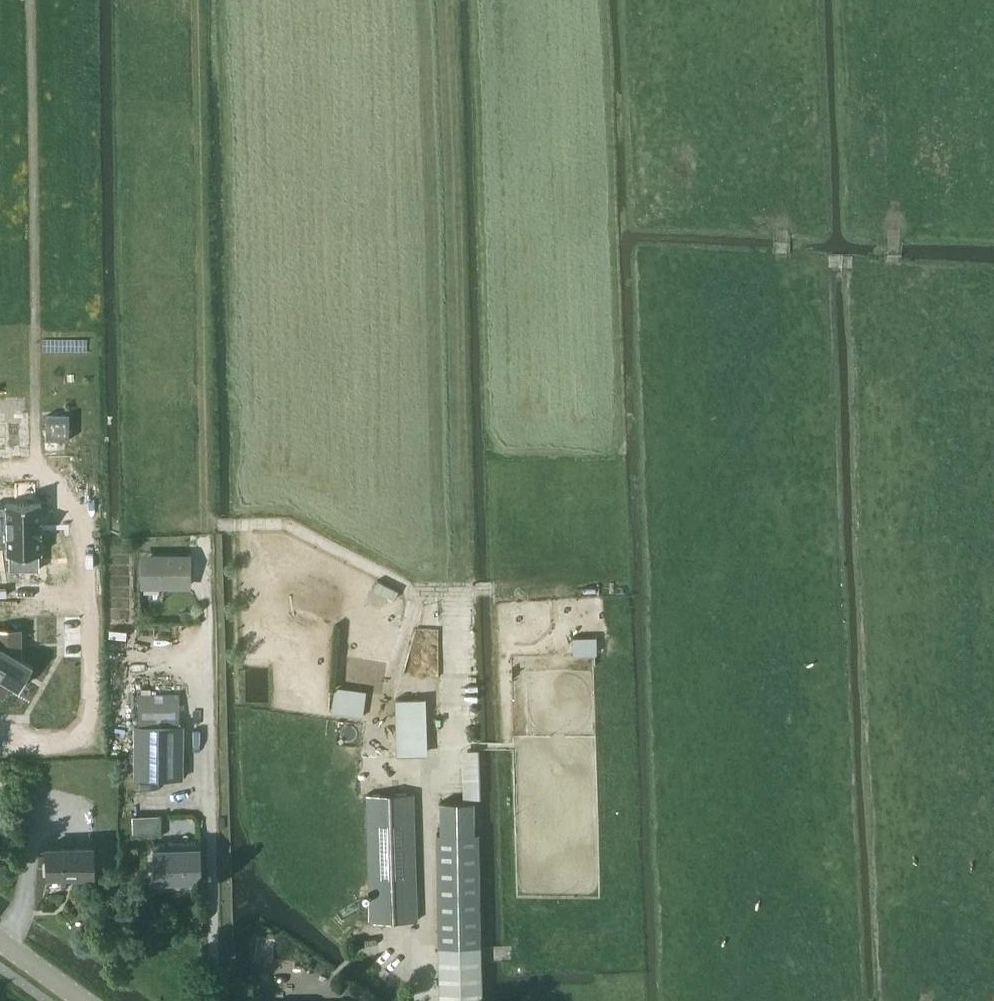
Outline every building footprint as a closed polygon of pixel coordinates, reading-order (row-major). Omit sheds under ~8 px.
[(45,415),(45,427),(69,427),(69,415),(45,415)] [(45,427),(45,439),(69,439),(69,427),(45,427)] [(0,505),(0,546),(6,546),(6,551),(6,553),(9,553),(9,570),(39,569),(39,553),(41,553),(41,551),(40,535),(41,535),(41,520),(40,520),(40,504),(40,503),(31,503),(5,503),(5,505),(0,505)] [(151,562),(143,562),(143,585),(187,586),(187,562),(180,562),(180,556),(151,556),(151,562)] [(3,697),(11,684),(18,688),(33,663),(22,657),(21,628),(0,628),(0,695),(3,697)] [(397,757),(425,757),(423,701),(395,701),(397,757)] [(134,778),(182,779),(183,727),(135,726),(134,778)] [(477,751),(466,751),(468,798),(478,798),(477,751)] [(366,796),(371,923),(417,922),(412,794),(366,796)] [(472,802),(439,803),(440,834),(436,834),(439,1000),(479,1000),(477,834),(473,834),(472,802)] [(201,880),(200,838),(199,838),(199,842),(153,844),(153,840),(152,840),(154,881),(201,880)] [(46,846),(47,880),(88,880),(88,846),(46,846)]
